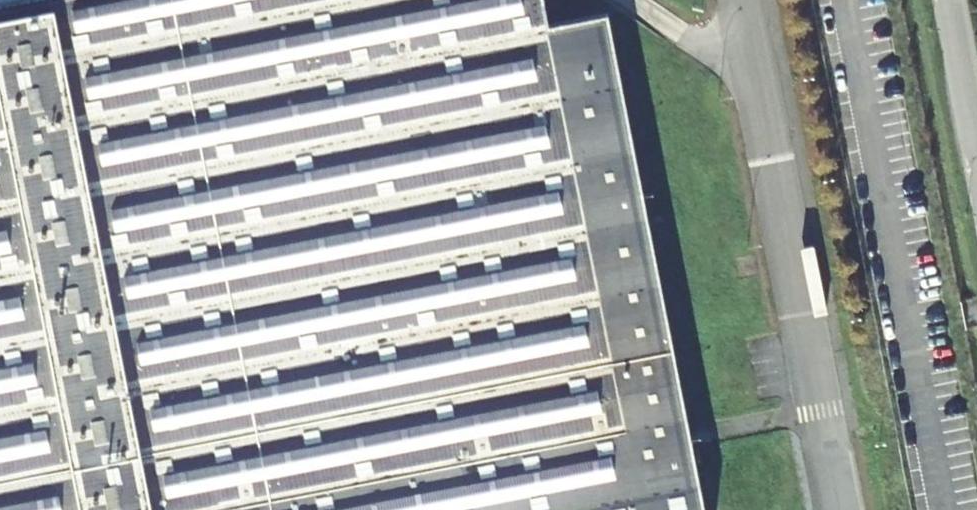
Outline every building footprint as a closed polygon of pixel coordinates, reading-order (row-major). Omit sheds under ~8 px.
[(608,15),(552,26),(546,0),(0,0),(0,509),(705,509),(608,15)]
